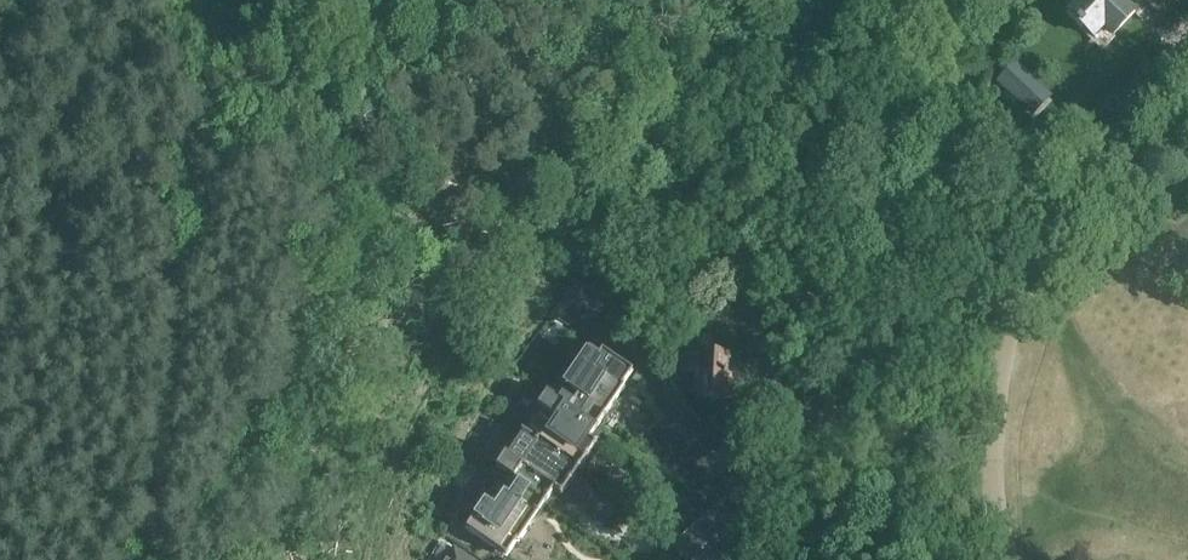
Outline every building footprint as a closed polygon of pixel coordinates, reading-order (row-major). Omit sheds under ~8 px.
[(1062,13),(1101,51),(1111,41),(1115,45),(1140,19),(1136,16),(1143,8),(1135,0),(1075,0),(1070,5),(1062,13)] [(1052,97),(1018,64),(998,86),(1032,118),(1052,97)] [(563,301),(593,321),(610,297),(580,277),(563,301)] [(664,363),(679,365),(681,344),(667,342),(664,363)] [(571,409),(597,427),(624,386),(623,385),(633,370),(603,350),(600,355),(590,348),(566,384),(580,394),(575,403),(571,409)] [(685,391),(698,392),(698,397),(734,398),(734,373),(730,373),(730,352),(698,352),(698,354),(687,354),(687,372),(698,372),(698,379),(686,379),(685,391)] [(524,430),(580,469),(597,444),(590,439),(597,427),(571,409),(575,403),(553,388),(524,430)] [(520,484),(546,502),(554,490),(561,496),(580,469),(524,430),(496,471),(518,486),(519,486),(520,484)] [(519,486),(518,486),(513,493),(508,489),(504,495),(495,508),(486,502),(468,529),(507,555),(517,541),(519,542),(546,502),(520,484),(519,486)] [(686,559),(699,559),(740,525),(720,503),(672,545),(686,559)]
